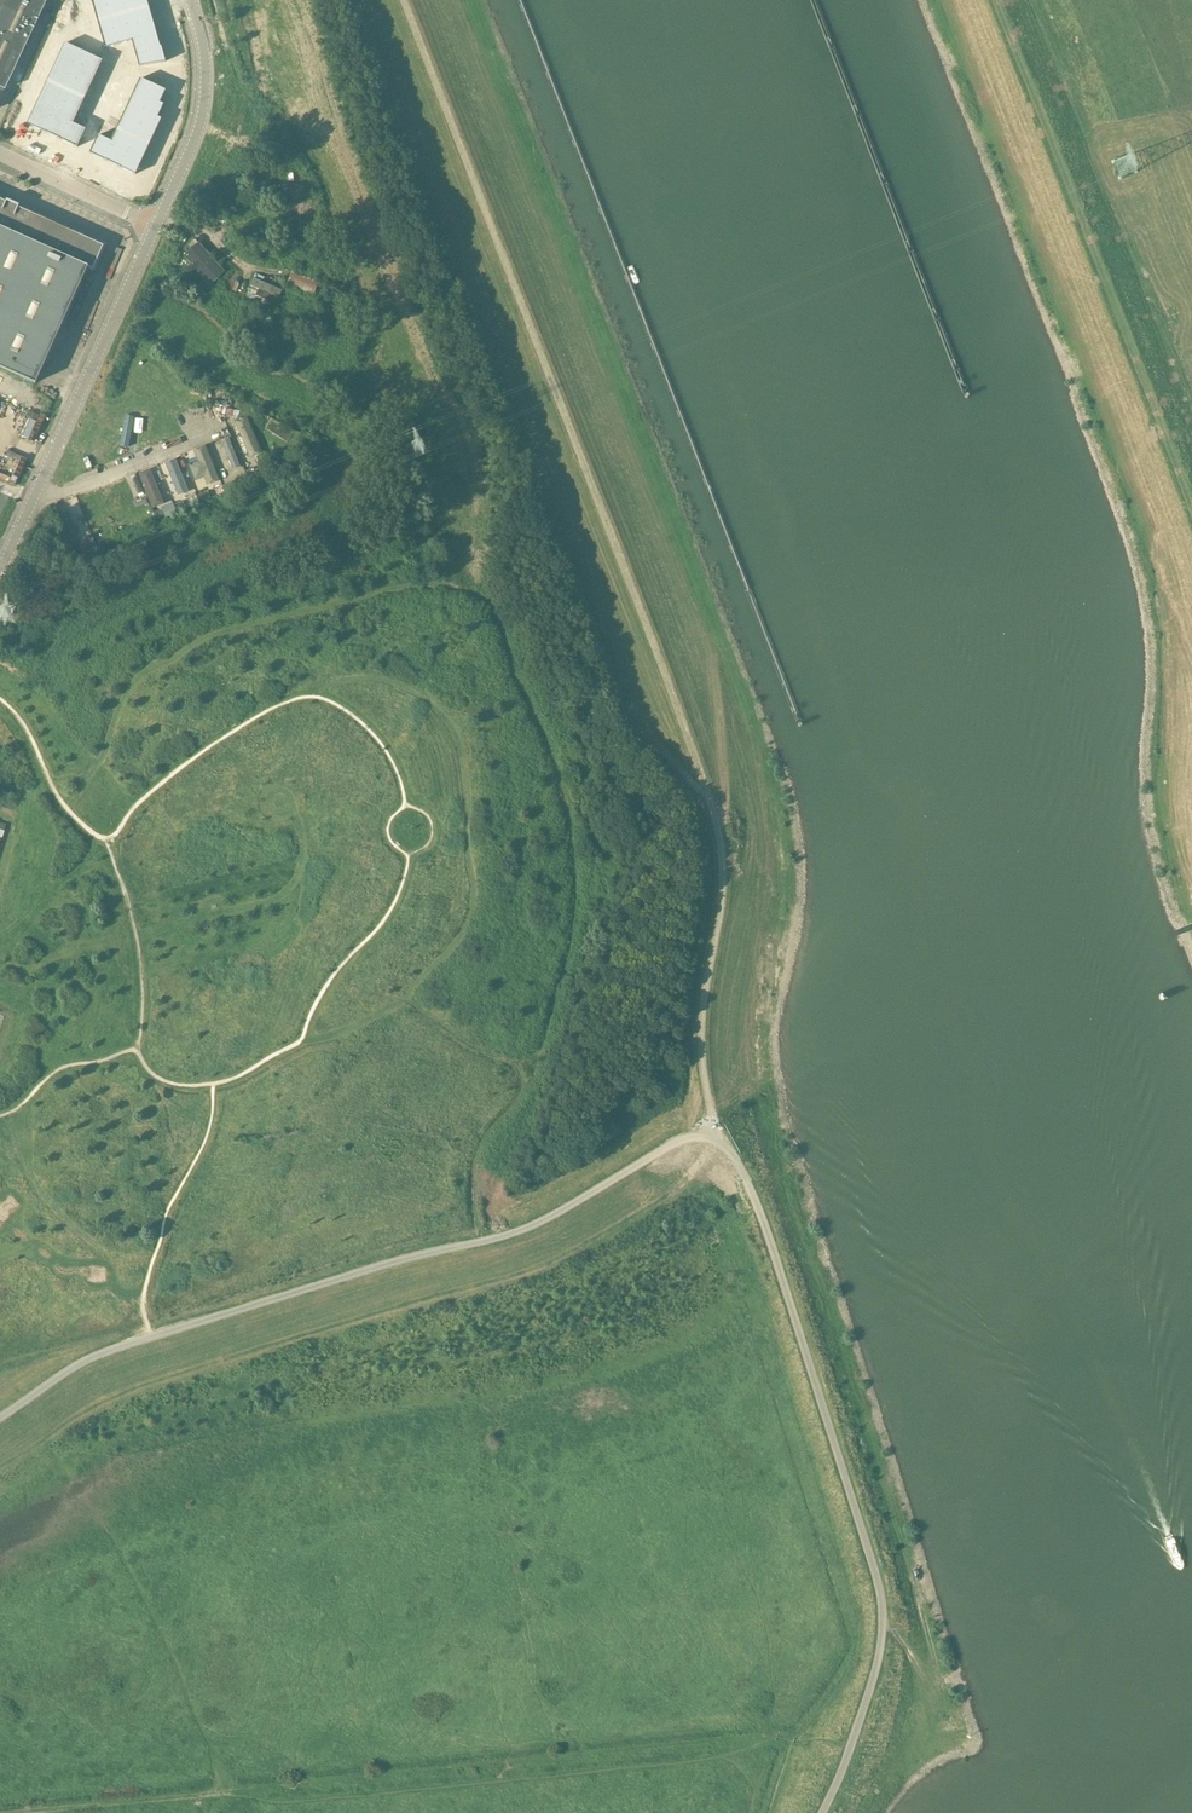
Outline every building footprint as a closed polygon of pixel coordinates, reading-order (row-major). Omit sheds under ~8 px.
[(48,0),(0,0),(0,101),(48,0)] [(91,1),(97,21),(111,17),(106,0),(94,0),(91,1)] [(111,17),(124,14),(120,0),(106,0),(111,17)] [(124,14),(149,7),(147,0),(120,0),(124,14)] [(149,7),(124,14),(128,27),(153,20),(149,7)] [(124,14),(111,17),(118,44),(131,40),(132,40),(131,40),(128,27),(124,14)] [(111,17),(97,21),(105,48),(118,44),(111,17)] [(153,20),(128,27),(131,40),(156,32),(153,20)] [(132,40),(131,40),(135,54),(160,47),(160,46),(156,32),(131,40),(132,40)] [(65,43),(59,56),(77,64),(82,51),(65,43)] [(160,47),(135,54),(139,66),(165,61),(161,46),(160,46),(160,47)] [(82,51),(77,64),(96,73),(102,60),(82,51)] [(59,56),(53,68),(71,76),(77,64),(59,56)] [(77,64),(71,76),(91,86),(96,73),(77,64)] [(53,68),(47,81),(65,89),(71,76),(53,68)] [(71,76),(65,89),(85,98),(91,86),(71,76)] [(140,78),(134,91),(160,103),(166,90),(140,78)] [(47,81),(41,93),(59,102),(65,89),(47,81)] [(65,89),(59,102),(79,111),(85,98),(65,89)] [(134,91),(128,103),(158,117),(164,104),(160,103),(134,91)] [(41,93),(35,106),(52,114),(53,114),(59,102),(41,93)] [(59,102),(53,114),(69,122),(73,124),(73,123),(79,111),(59,102)] [(128,103),(123,116),(156,132),(162,119),(158,117),(128,103)] [(35,106),(27,124),(44,132),(52,114),(35,106)] [(52,114),(44,132),(61,139),(69,122),(53,114),(52,114)] [(123,116),(117,129),(150,144),(156,132),(123,116)] [(69,122),(61,139),(77,147),(86,129),(73,123),(73,124),(69,122)] [(0,133),(4,135),(9,127),(4,125),(0,133)] [(111,141),(111,142),(113,143),(128,150),(144,157),(150,144),(117,129),(111,141)] [(98,135),(90,153),(105,160),(113,143),(111,142),(111,141),(98,135)] [(113,143),(105,160),(120,167),(128,150),(113,143)] [(128,150),(120,167),(135,174),(144,157),(128,150)] [(39,383),(90,266),(95,268),(105,245),(18,207),(17,210),(6,205),(7,202),(5,201),(0,199),(0,366),(39,383)] [(198,241),(182,254),(190,264),(186,267),(191,273),(195,269),(208,284),(224,270),(198,241)] [(293,267),(286,285),(313,296),(321,278),(293,267)] [(18,426),(20,421),(2,413),(0,418),(18,426)] [(249,461),(261,456),(247,420),(234,425),(249,461)] [(239,465),(228,437),(213,443),(224,471),(239,465)] [(196,462),(188,465),(196,482),(204,478),(208,488),(221,483),(205,448),(192,453),(196,462)] [(188,493),(177,465),(168,468),(179,496),(188,493)] [(149,470),(139,473),(153,510),(163,506),(149,470)] [(235,488),(233,481),(222,485),(225,492),(235,488)] [(198,495),(201,502),(211,498),(208,491),(198,495)] [(173,505),(176,512),(186,508),(183,501),(173,505)] [(163,509),(153,513),(156,520),(166,516),(163,509)] [(69,511),(61,514),(71,543),(79,540),(69,511)] [(75,552),(85,548),(83,541),(72,545),(75,552)]
